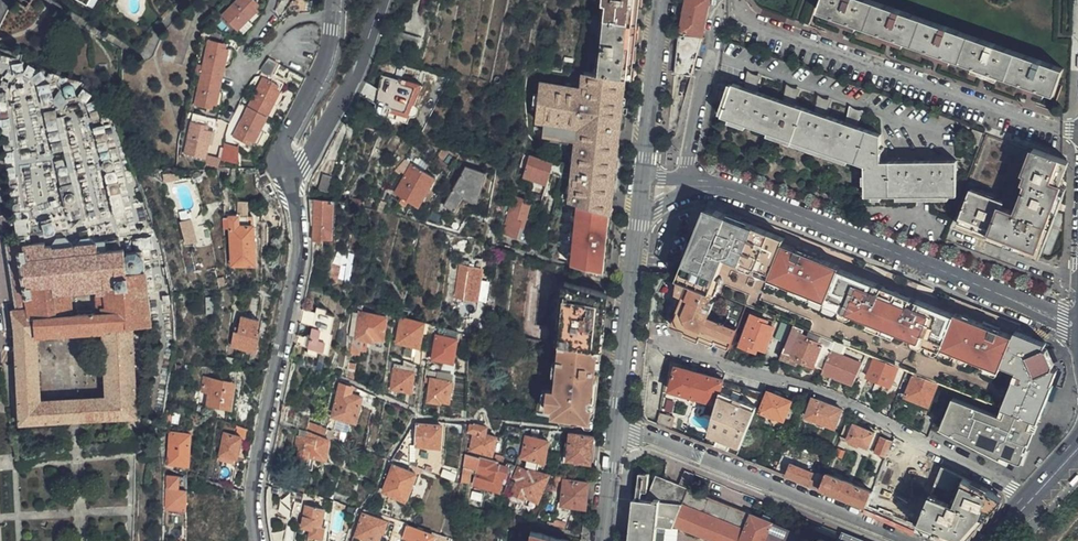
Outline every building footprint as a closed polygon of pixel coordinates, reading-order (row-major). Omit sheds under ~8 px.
[(89,6),(95,9),(100,0),(93,0),(89,6)] [(257,11),(251,5),(253,2),(250,0),(239,0),(223,18),(238,32),(245,24),(257,11)] [(590,18),(616,21),(636,22),(639,0),(592,0),(590,18)] [(703,37),(706,22),(710,1),(710,0),(687,0),(682,34),(700,37),(703,37)] [(959,33),(908,15),(867,0),(823,0),(819,12),(833,16),(832,21),(857,30),(858,26),(880,34),(878,37),(903,47),(905,42),(927,50),(925,55),(951,64),(952,59),(973,67),(972,71),(998,80),(1000,76),(1021,84),(1020,88),(1045,97),(1047,93),(1054,96),(1063,70),(1035,60),(959,33)] [(633,47),(636,22),(616,21),(590,18),(584,73),(608,75),(622,77),(630,78),(633,47)] [(683,75),(691,76),(700,49),(703,39),(692,38),(678,36),(674,74),(683,75)] [(203,75),(222,79),(227,50),(220,49),(221,44),(209,42),(203,75)] [(272,79),(278,67),(269,62),(262,69),(262,74),(272,79)] [(607,212),(622,77),(608,75),(584,73),(578,72),(577,84),(536,80),(531,121),(540,122),(572,125),(571,136),(564,202),(575,205),(598,210),(607,212)] [(404,79),(383,74),(380,89),(378,103),(375,114),(393,119),(405,92),(400,91),(404,79)] [(216,105),(222,79),(203,75),(196,106),(208,108),(209,104),(216,105)] [(882,163),(881,136),(856,128),(861,114),(852,111),(848,125),(825,116),(830,104),(820,100),(816,113),(793,105),(797,93),(788,89),(785,102),(755,92),(759,79),(750,77),(746,88),(735,84),(722,117),(783,139),(832,155),(866,168),(866,199),(956,198),(955,163),(882,163)] [(248,107),(268,117),(275,105),(281,93),(274,89),(276,85),(264,78),(262,80),(248,107)] [(422,84),(404,79),(400,91),(405,92),(393,119),(406,122),(422,84)] [(360,94),(372,100),(372,99),(378,87),(367,80),(360,94)] [(278,81),(276,85),(274,89),(281,93),(285,85),(278,81)] [(426,85),(422,84),(406,122),(409,123),(412,117),(414,117),(415,117),(417,116),(419,115),(420,113),(421,111),(421,109),(420,107),(419,106),(418,105),(417,104),(426,85)] [(372,99),(372,100),(378,103),(380,89),(378,87),(372,99)] [(281,93),(275,105),(280,107),(286,95),(281,93)] [(254,142),(268,117),(248,107),(233,137),(244,142),(246,138),(254,142)] [(203,157),(211,131),(202,128),(203,123),(191,121),(190,128),(184,153),(203,157)] [(540,122),(538,133),(571,136),(572,125),(540,122)] [(222,160),(238,162),(240,146),(224,144),(222,160)] [(1061,159),(1034,149),(1026,173),(1028,174),(1025,182),(1028,183),(1023,196),(1017,213),(1001,207),(1004,202),(972,190),(960,223),(1039,253),(1051,221),(1061,195),(1064,188),(1057,185),(1061,172),(1065,161),(1061,159)] [(542,184),(549,162),(526,155),(519,176),(542,184)] [(417,210),(435,179),(404,160),(394,171),(399,174),(401,172),(403,174),(394,192),(402,199),(398,203),(405,208),(408,203),(417,210)] [(478,203),(485,175),(466,170),(455,191),(446,209),(457,215),(464,200),(478,203)] [(164,181),(179,177),(177,172),(171,174),(171,172),(162,174),(164,181)] [(265,172),(258,176),(249,181),(255,191),(257,190),(271,183),(267,175),(265,172)] [(519,230),(526,199),(511,195),(510,198),(502,233),(514,236),(516,229),(519,230)] [(315,238),(330,241),(334,203),(312,199),(312,218),(318,218),(315,238)] [(598,210),(575,205),(569,260),(593,265),(602,267),(607,212),(598,210)] [(981,353),(994,359),(998,346),(1005,329),(974,318),(954,310),(954,313),(929,303),(916,298),(913,304),(907,301),(909,295),(881,284),(878,291),(871,288),(874,281),(834,265),(833,265),(834,264),(814,256),(815,254),(791,244),(790,248),(774,242),(776,237),(704,210),(696,230),(700,232),(691,256),(688,255),(678,280),(680,281),(697,287),(713,294),(728,261),(743,266),(744,263),(774,275),(771,281),(821,300),(834,305),(894,328),(921,338),(922,335),(941,342),(979,357),(981,353)] [(248,225),(247,215),(222,217),(223,227),(230,227),(231,264),(255,263),(253,225),(248,225)] [(196,241),(190,221),(179,225),(185,244),(196,241)] [(692,229),(683,253),(688,255),(691,256),(700,232),(696,230),(692,229)] [(778,232),(776,237),(774,242),(790,248),(791,244),(815,254),(814,256),(834,264),(833,265),(834,265),(874,281),(871,288),(878,291),(881,284),(909,295),(907,301),(913,304),(916,298),(929,303),(932,295),(910,287),(912,282),(880,269),(878,275),(857,267),(859,263),(778,232)] [(23,245),(19,245),(24,283),(103,277),(104,285),(131,283),(130,268),(130,263),(136,264),(142,263),(145,257),(144,250),(139,246),(132,246),(127,248),(127,242),(108,244),(108,236),(23,241),(23,245)] [(7,240),(17,306),(27,304),(24,283),(19,245),(17,237),(13,238),(7,240)] [(543,343),(552,263),(510,253),(499,339),(510,340),(543,343)] [(781,320),(794,326),(798,327),(808,331),(820,336),(835,342),(844,346),(868,355),(886,362),(909,371),(915,374),(939,383),(949,387),(955,389),(966,394),(975,397),(978,398),(990,367),(994,359),(981,353),(979,357),(941,342),(922,335),(921,338),(894,328),(834,305),(821,300),(771,281),(774,275),(744,263),(743,266),(728,261),(713,294),(719,296),(736,303),(748,307),(760,312),(781,320)] [(609,280),(610,269),(602,267),(593,265),(591,277),(609,280)] [(130,268),(131,283),(104,285),(103,277),(24,283),(27,304),(17,306),(14,306),(18,365),(22,423),(142,416),(134,322),(153,320),(148,266),(130,268)] [(476,301),(480,274),(468,272),(464,299),(476,301)] [(745,314),(748,307),(736,303),(719,296),(713,294),(697,287),(680,281),(678,280),(676,294),(673,313),(678,315),(673,328),(714,345),(730,351),(735,340),(739,328),(745,314)] [(604,320),(607,293),(565,282),(558,345),(601,349),(604,320)] [(319,310),(318,315),(316,329),(313,341),(311,351),(310,357),(319,359),(320,355),(331,357),(336,336),(333,335),(337,319),(328,317),(329,313),(319,310)] [(318,315),(304,312),(301,325),(316,329),(318,315)] [(383,346),(385,317),(370,315),(358,314),(358,315),(356,340),(375,342),(375,346),(383,346)] [(256,349),(261,330),(257,328),(258,319),(241,315),(234,345),(256,349)] [(765,351),(774,328),(766,325),(767,322),(752,316),(742,341),(740,346),(756,352),(758,348),(765,351)] [(422,322),(399,318),(396,342),(419,347),(422,322)] [(1016,322),(1009,319),(1005,329),(1012,332),(1014,328),(1016,322)] [(785,343),(791,327),(782,323),(776,340),(785,343)] [(457,332),(453,331),(437,326),(435,336),(456,338),(457,332)] [(798,327),(794,326),(789,338),(781,360),(797,366),(798,362),(815,368),(816,366),(824,369),(832,350),(835,342),(820,336),(808,331),(798,327)] [(981,399),(982,400),(988,402),(999,407),(1002,408),(1008,410),(1027,418),(1037,422),(1051,385),(1049,385),(1050,380),(1031,376),(1033,372),(1042,346),(1041,344),(1042,340),(1037,337),(1014,328),(1012,332),(1005,329),(998,346),(994,359),(996,360),(981,399)] [(453,362),(456,338),(435,336),(432,358),(453,362)] [(313,341),(298,338),(297,347),(311,351),(313,341)] [(844,346),(835,342),(832,350),(824,369),(822,373),(832,377),(855,385),(860,372),(868,355),(844,346)] [(600,363),(601,349),(558,345),(553,391),(546,390),(544,405),(545,405),(547,408),(547,410),(558,411),(558,418),(593,421),(598,375),(596,376),(598,363),(600,363)] [(1045,347),(1042,346),(1033,372),(1031,376),(1050,380),(1055,368),(1051,365),(1052,362),(1045,347)] [(891,385),(901,389),(909,371),(886,362),(868,355),(860,372),(869,376),(868,378),(884,384),(890,387),(891,385)] [(410,392),(414,363),(411,362),(395,356),(391,389),(410,392)] [(348,364),(347,378),(355,379),(356,364),(348,364)] [(724,382),(725,380),(676,367),(675,371),(672,380),(669,391),(718,404),(724,382)] [(451,382),(453,374),(439,372),(439,376),(430,375),(430,379),(451,382)] [(939,383),(915,374),(908,392),(906,398),(929,408),(937,388),(939,383)] [(225,409),(230,380),(208,375),(203,405),(225,409)] [(449,401),(451,382),(430,379),(427,401),(439,402),(440,400),(449,401)] [(757,409),(763,393),(724,382),(718,404),(712,428),(711,430),(720,434),(731,438),(742,443),(749,428),(757,409)] [(354,422),(360,397),(350,394),(351,388),(339,385),(332,417),(354,422)] [(846,413),(767,392),(737,458),(782,475),(790,455),(826,466),(846,413)] [(1037,422),(1002,408),(999,415),(954,399),(942,429),(952,434),(994,454),(1004,459),(1014,464),(1016,461),(1020,462),(1022,461),(1037,422)] [(674,419),(659,415),(656,425),(671,430),(674,419)] [(848,421),(841,440),(849,444),(866,451),(874,433),(858,426),(848,421)] [(439,447),(441,427),(416,425),(414,445),(439,447)] [(469,425),(467,433),(473,433),(470,450),(491,454),(493,438),(484,436),(486,427),(469,425)] [(711,430),(709,435),(718,439),(720,434),(711,430)] [(237,456),(240,435),(224,432),(220,453),(237,456)] [(188,448),(189,434),(171,433),(170,437),(170,445),(168,462),(186,463),(188,448)] [(566,460),(589,462),(592,436),(569,433),(566,460)] [(315,437),(305,434),(304,437),(296,435),(293,445),(300,447),(297,457),(308,460),(310,455),(323,458),(329,441),(322,439),(315,437)] [(718,439),(729,443),(731,438),(720,434),(718,439)] [(543,460),(547,441),(525,437),(521,457),(543,460)] [(729,443),(740,448),(741,445),(742,443),(731,438),(729,443)] [(875,454),(886,459),(893,443),(882,438),(875,454)] [(932,480),(936,482),(943,467),(943,466),(910,450),(893,443),(886,459),(903,466),(932,480)] [(930,486),(837,448),(826,476),(824,481),(820,489),(914,529),(930,486)] [(460,474),(459,483),(467,484),(470,475),(475,477),(473,485),(498,491),(502,477),(505,477),(505,463),(486,458),(464,454),(463,454),(462,462),(460,474)] [(520,466),(515,465),(510,478),(518,481),(512,496),(523,500),(524,498),(536,502),(547,474),(528,471),(527,472),(519,469),(520,466)] [(801,482),(820,489),(824,481),(826,476),(817,473),(817,475),(792,465),(786,477),(801,482)] [(405,501),(414,474),(393,466),(383,493),(405,501)] [(918,529),(938,537),(949,540),(954,540),(958,533),(969,538),(971,535),(973,527),(978,528),(980,519),(985,521),(988,511),(992,513),(993,503),(996,504),(994,493),(977,485),(943,467),(936,482),(930,500),(925,511),(918,529)] [(177,478),(177,474),(166,472),(166,486),(166,509),(177,509),(185,510),(186,490),(178,490),(178,479),(177,478)] [(664,478),(657,476),(650,493),(647,499),(635,498),(633,521),(632,528),(631,540),(670,540),(677,526),(697,534),(715,540),(804,540),(801,540),(803,534),(752,514),(729,504),(694,490),(681,485),(664,478)] [(585,508),(588,483),(563,481),(560,506),(585,508)] [(304,493),(283,489),(278,512),(277,519),(288,521),(292,502),(301,503),(304,493)] [(331,532),(341,534),(347,506),(337,504),(331,532)] [(320,529),(323,511),(315,509),(314,508),(305,507),(304,512),(302,527),(312,529),(311,536),(318,537),(320,529)] [(363,516),(356,535),(373,540),(378,540),(381,532),(382,533),(385,523),(363,516)] [(433,536),(406,528),(403,538),(407,539),(407,540),(431,540),(433,536)] [(529,532),(528,540),(563,540),(529,532)]
